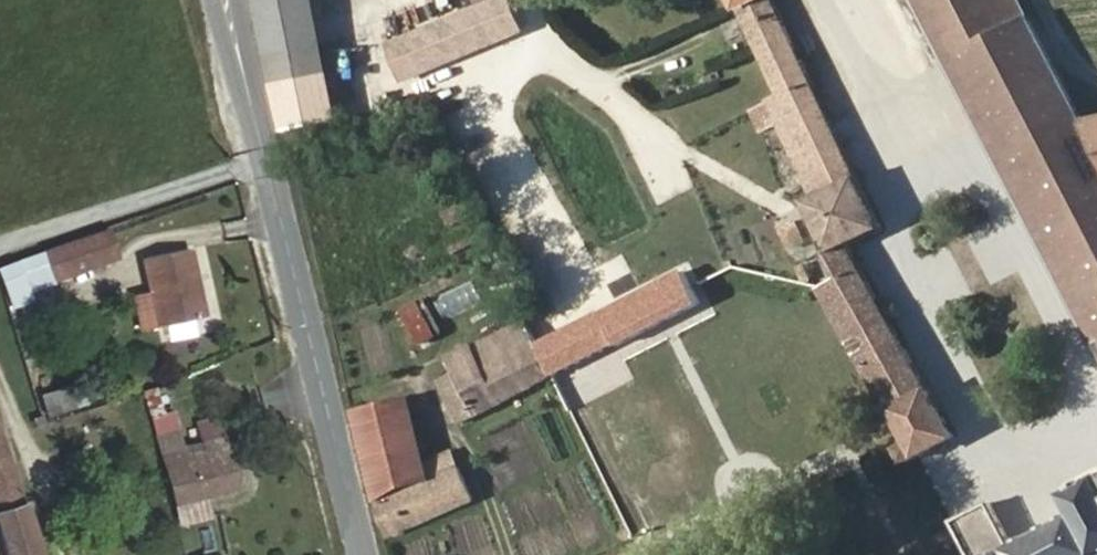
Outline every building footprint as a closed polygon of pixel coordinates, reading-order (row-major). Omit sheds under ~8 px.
[(273,84),(322,75),(313,20),(312,0),(257,0),(273,84)] [(516,0),(499,0),(488,5),(504,39),(529,27),(516,0)] [(859,177),(858,178),(813,85),(816,84),(776,0),(737,0),(783,96),(774,100),(821,196),(809,202),(846,277),(826,288),(896,411),(905,427),(940,406),(849,244),(883,227),(859,177)] [(931,0),(916,0),(947,58),(958,52),(931,0)] [(1021,0),(931,0),(958,52),(947,58),(1096,341),(1096,340),(1096,120),(1085,122),(1070,94),(1021,0)] [(434,67),(420,34),(390,46),(403,80),(434,67)] [(469,216),(462,204),(456,208),(462,220),(469,216)] [(115,255),(106,229),(43,251),(52,278),(115,255)] [(204,316),(189,248),(144,258),(152,293),(154,305),(138,309),(143,329),(204,316)] [(52,278),(43,251),(0,267),(0,279),(9,304),(31,297),(29,289),(53,280),(52,278)] [(703,304),(679,257),(533,332),(553,376),(554,379),(703,304)] [(462,306),(452,287),(419,304),(435,335),(441,332),(436,321),(462,306)] [(154,305),(152,293),(135,297),(138,309),(154,305)] [(435,335),(419,304),(405,311),(421,342),(435,335)] [(553,376),(533,332),(527,320),(472,347),(472,346),(449,357),(458,372),(480,414),(553,376)] [(480,414),(458,372),(441,381),(462,423),(480,414)] [(87,402),(81,382),(41,394),(47,415),(75,407),(87,402)] [(163,412),(156,389),(145,392),(152,415),(163,412)] [(429,462),(413,397),(355,412),(376,499),(403,485),(433,478),(429,462)] [(948,420),(940,406),(905,427),(912,441),(948,420)] [(958,437),(948,420),(912,441),(899,448),(908,464),(958,437)] [(236,487),(219,421),(199,426),(202,438),(200,439),(200,440),(202,447),(185,451),(183,445),(179,433),(158,438),(175,503),(200,496),(236,487)] [(0,431),(0,535),(6,554),(40,554),(24,503),(0,431)] [(202,447),(200,440),(183,445),(185,451),(202,447)] [(473,499),(453,452),(429,462),(433,478),(403,485),(376,499),(380,517),(389,536),(473,499)] [(1068,495),(1079,515),(1017,550),(993,506),(957,526),(973,554),(1096,554),(1096,480),(1068,495)] [(205,515),(200,496),(175,503),(172,504),(177,522),(205,515)]
